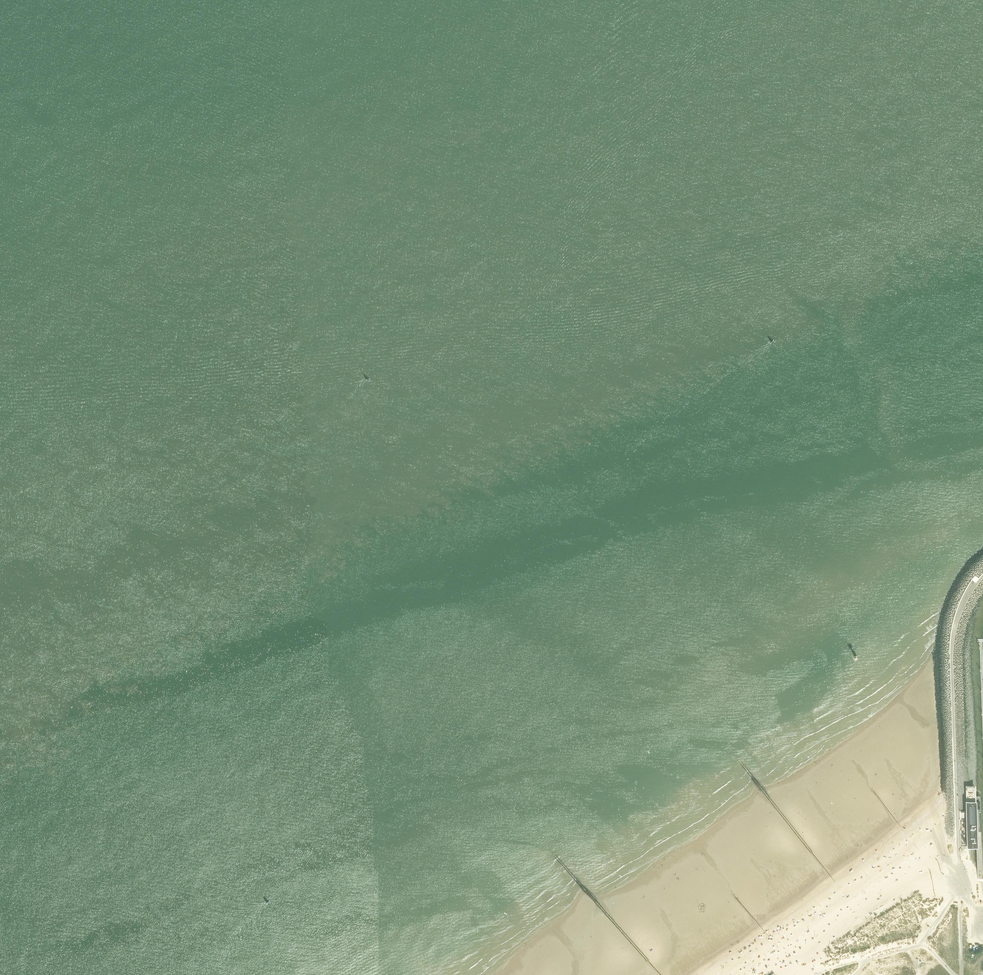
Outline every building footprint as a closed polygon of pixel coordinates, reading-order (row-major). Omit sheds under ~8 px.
[(966,812),(961,812),(962,847),(967,847),(969,847),(978,847),(980,846),(980,834),(977,834),(977,810),(979,810),(979,797),(978,797),(974,797),(970,798),(969,798),(969,802),(967,802),(968,812),(966,812)] [(935,928),(947,938),(951,933),(939,923),(935,928)]
